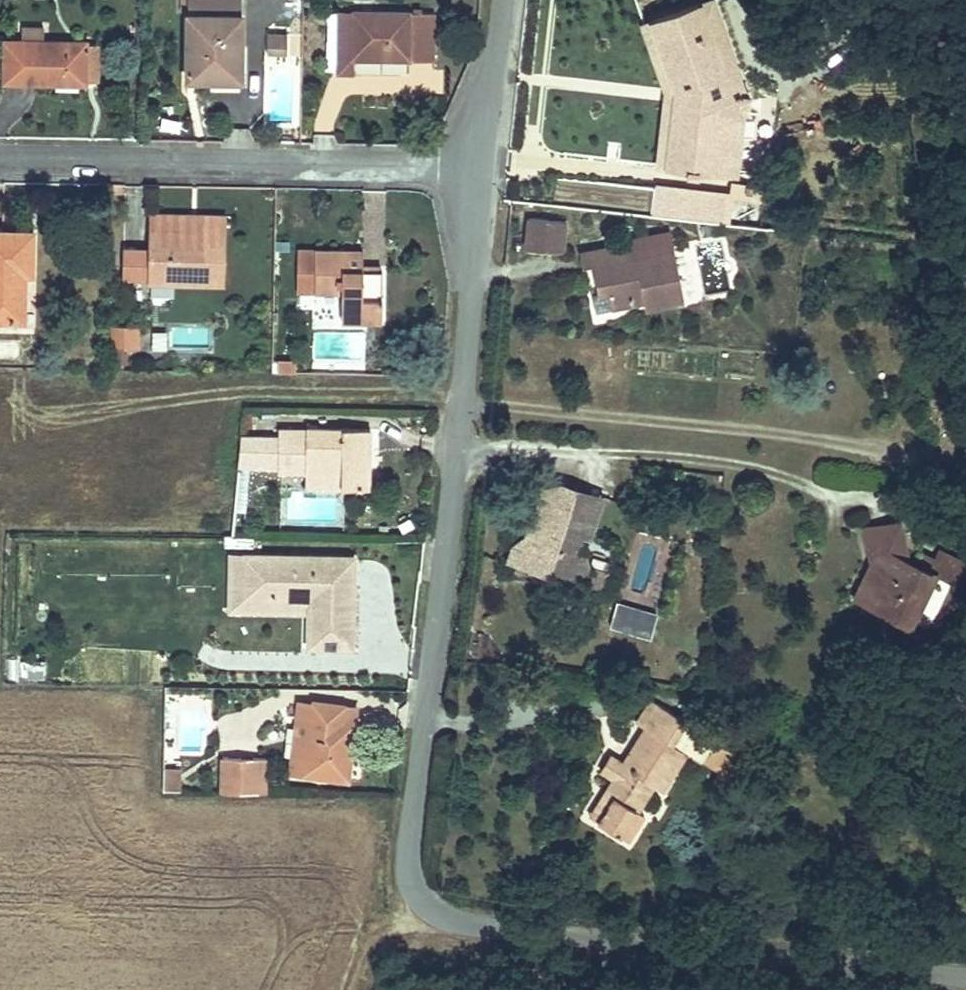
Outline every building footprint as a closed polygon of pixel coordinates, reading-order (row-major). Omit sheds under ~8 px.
[(188,84),(209,85),(210,74),(238,74),(240,0),(191,0),(188,84)] [(712,4),(700,8),(724,78),(736,74),(712,4)] [(697,172),(716,174),(724,117),(744,98),(736,74),(724,78),(700,8),(653,25),(677,94),(667,168),(686,171),(686,176),(696,178),(697,172)] [(333,18),(332,62),(425,64),(450,65),(451,21),(333,18)] [(653,25),(644,28),(667,95),(658,167),(667,168),(677,94),(653,25)] [(266,53),(286,53),(287,30),(267,29),(266,53)] [(25,32),(25,46),(46,47),(46,32),(25,32)] [(289,32),(289,51),(302,52),(302,32),(289,32)] [(24,86),(25,46),(9,46),(8,85),(24,86)] [(46,47),(25,46),(24,86),(96,87),(97,48),(46,47)] [(724,117),(716,174),(734,177),(743,108),(744,98),(724,117)] [(732,218),(734,193),(562,180),(560,205),(732,218)] [(565,224),(529,220),(525,251),(561,255),(565,224)] [(200,235),(154,235),(154,282),(223,282),(223,226),(200,227),(200,235)] [(25,320),(27,272),(34,272),(35,238),(0,238),(0,320),(25,320)] [(668,248),(621,258),(617,243),(577,250),(579,265),(588,264),(595,292),(602,290),(605,304),(635,297),(639,311),(680,303),(668,248)] [(295,296),(315,296),(316,254),(296,253),(295,296)] [(316,254),(315,296),(315,297),(341,298),(341,321),(377,322),(379,275),(359,275),(344,274),(344,255),(316,254)] [(344,274),(359,275),(359,254),(344,255),(344,274)] [(135,343),(135,323),(111,323),(110,343),(135,343)] [(277,357),(277,371),(297,371),(297,357),(277,357)] [(236,432),(236,464),(279,465),(279,469),(310,469),(344,470),(343,486),(368,486),(369,427),(308,427),(308,430),(276,430),(276,433),(236,432)] [(240,468),(238,507),(247,507),(249,468),(240,468)] [(344,470),(310,469),(309,485),(343,486),(344,470)] [(556,483),(553,493),(549,507),(588,518),(595,495),(556,483)] [(515,550),(511,567),(552,578),(568,563),(575,537),(582,538),(588,518),(549,507),(553,493),(534,487),(515,550)] [(862,512),(864,544),(876,543),(893,552),(892,554),(900,558),(902,514),(862,512)] [(568,563),(552,578),(571,584),(586,570),(579,548),(582,538),(575,537),(568,563)] [(882,572),(866,604),(905,623),(929,573),(911,564),(900,558),(892,554),(893,552),(876,543),(864,544),(866,564),(882,572)] [(501,564),(511,567),(515,550),(506,548),(501,564)] [(918,551),(911,564),(929,573),(953,585),(964,564),(936,550),(932,558),(918,551)] [(347,648),(349,560),(243,557),(242,597),(300,599),(300,589),(308,589),(307,646),(347,648)] [(866,564),(851,596),(866,604),(882,572),(866,564)] [(652,635),(659,611),(619,600),(612,624),(652,635)] [(44,679),(46,660),(20,658),(19,677),(44,679)] [(608,793),(593,819),(620,836),(637,811),(630,805),(646,780),(656,786),(678,751),(694,762),(709,738),(647,698),(633,719),(638,724),(617,757),(605,750),(595,766),(608,775),(600,787),(608,793)] [(304,700),(299,740),(308,741),(304,771),(348,778),(356,728),(343,726),(347,703),(317,699),(316,703),(304,700)] [(718,743),(706,763),(727,776),(739,756),(718,743)] [(223,757),(222,792),(258,793),(258,758),(223,757)] [(162,789),(180,791),(183,766),(164,765),(162,789)] [(584,813),(593,819),(608,793),(600,787),(584,813)]
